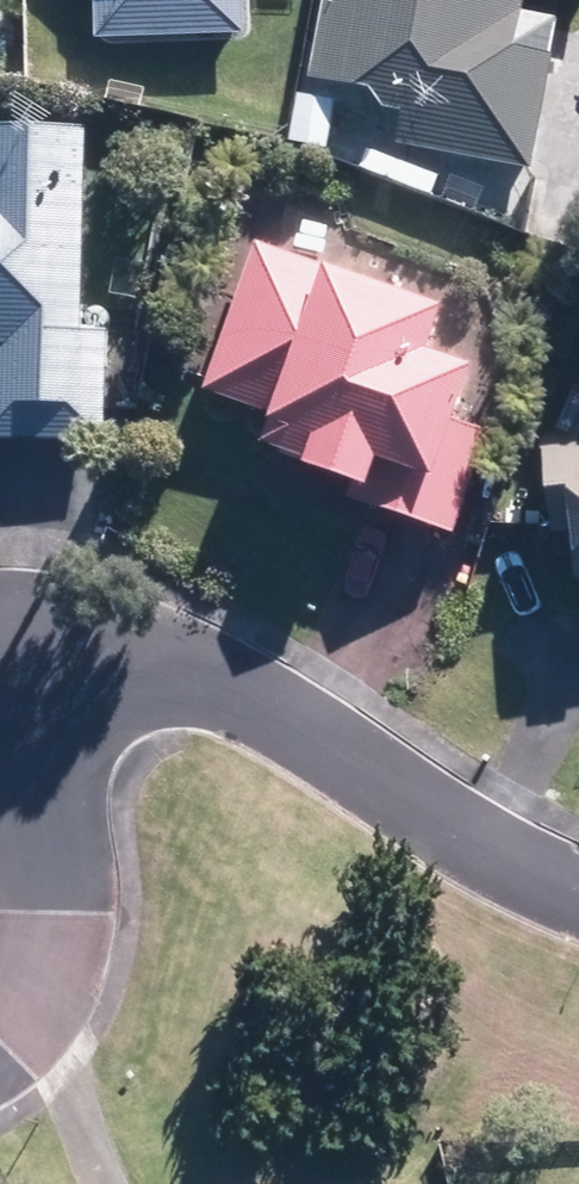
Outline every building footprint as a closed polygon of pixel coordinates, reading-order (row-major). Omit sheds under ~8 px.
[(105,32),(253,34),(253,0),(105,0),(105,32)] [(318,77),(406,96),(398,135),(537,164),(572,0),(335,0),(318,77)] [(95,122),(0,117),(0,432),(110,438),(117,305),(86,304),(95,122)] [(396,505),(465,527),(498,421),(475,414),(493,357),(447,343),(460,300),(269,240),(220,393),(288,414),(280,437),(404,476),(396,505)] [(560,444),(568,519),(578,518),(578,442),(560,444)]
